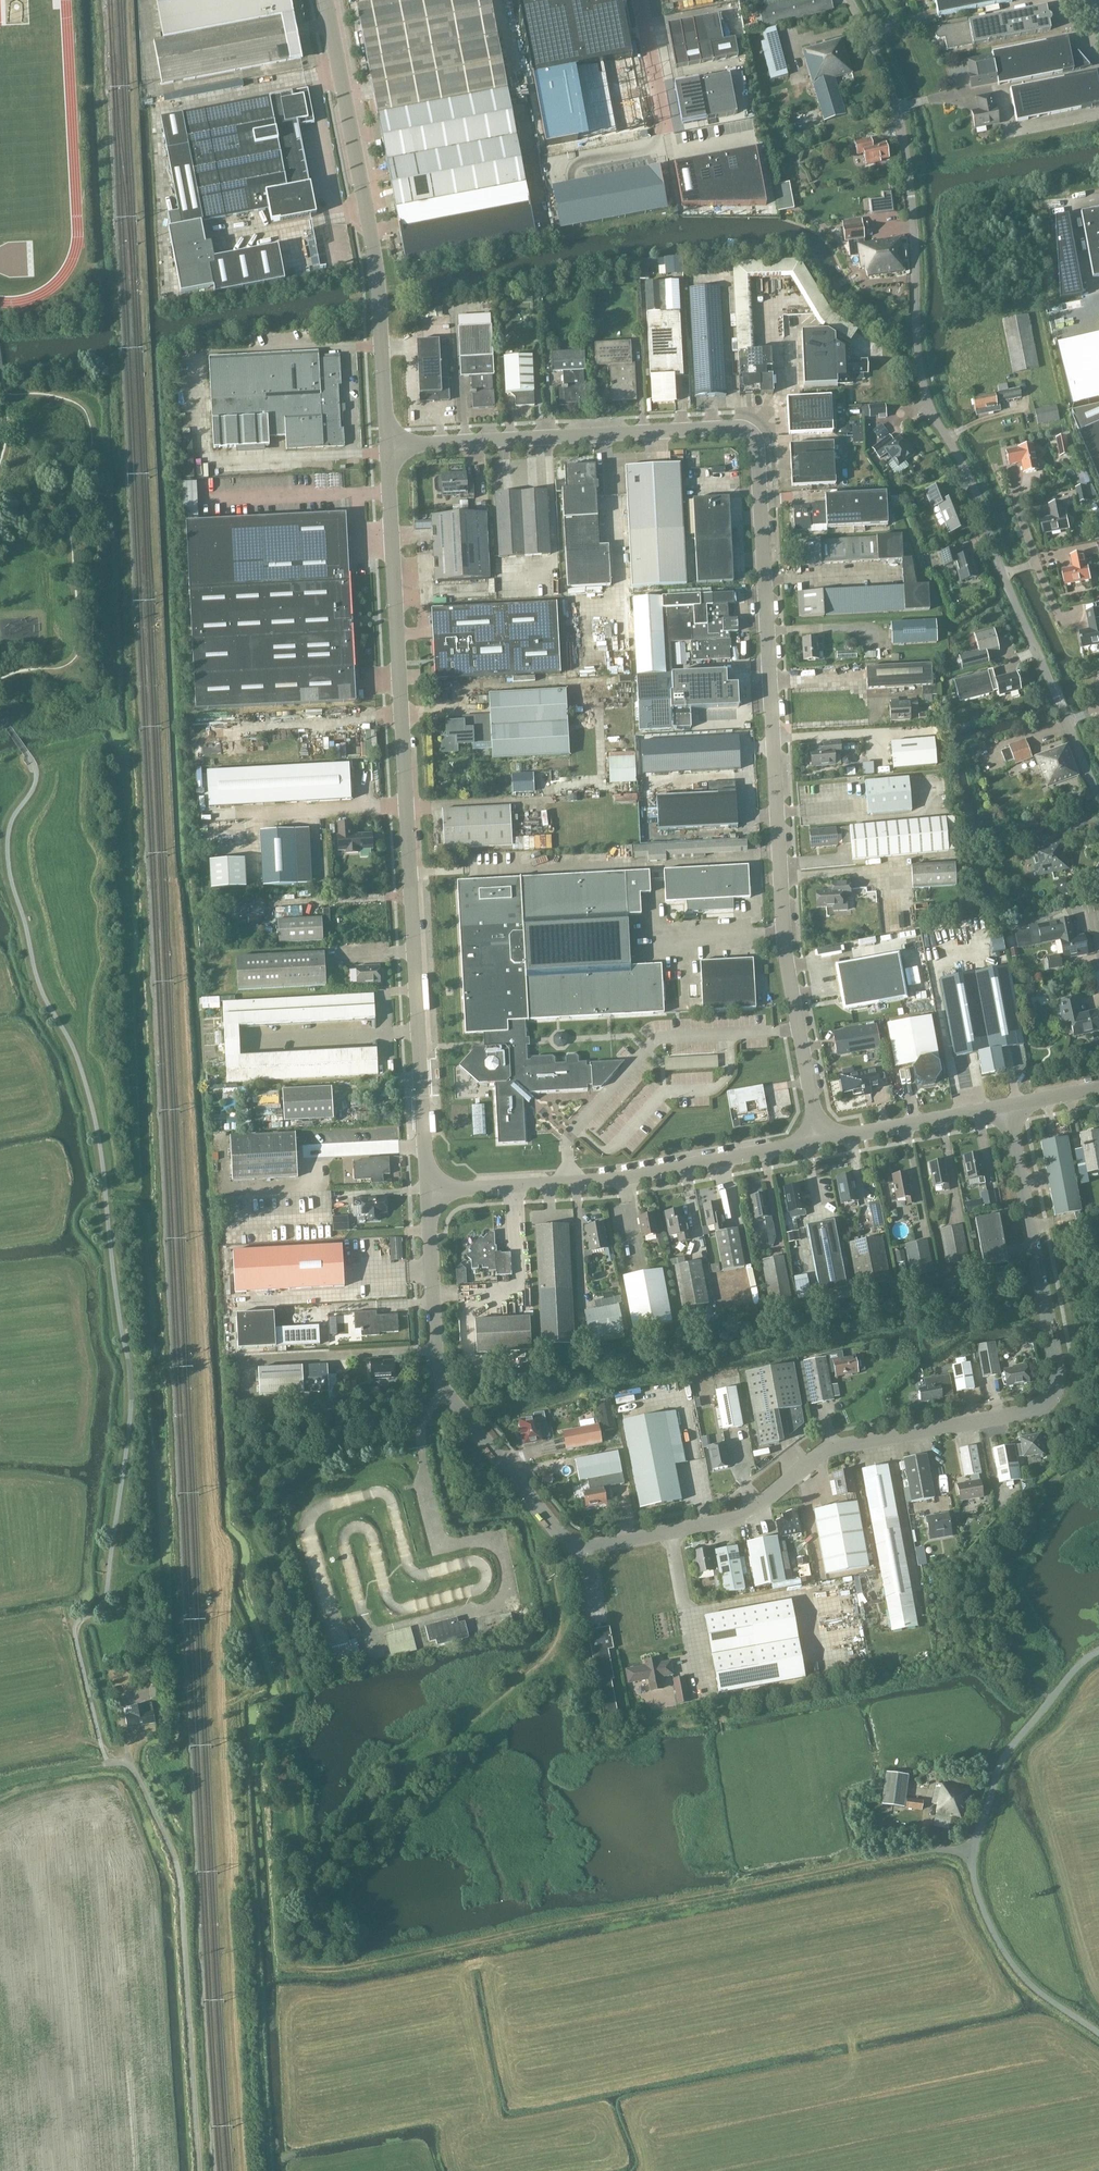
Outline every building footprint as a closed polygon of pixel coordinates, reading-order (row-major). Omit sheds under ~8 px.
[(292,5),(291,0),(157,0),(163,30),(292,5)] [(378,115),(405,258),(534,234),(507,91),(490,0),(396,0),(357,8),(378,115)] [(531,76),(544,147),(645,128),(631,58),(629,43),(628,38),(626,30),(620,0),(516,0),(531,76)] [(831,0),(796,0),(759,11),(764,29),(833,9),(831,0)] [(1012,0),(934,0),(937,17),(1012,2),(1012,0)] [(302,59),(292,5),(163,30),(165,40),(155,42),(163,85),(302,59)] [(1049,23),(1047,14),(1046,7),(968,22),(972,45),(1050,30),(1049,23)] [(717,15),(666,25),(674,68),(738,57),(734,39),(722,41),(717,15)] [(972,45),(968,22),(937,28),(937,31),(936,32),(935,34),(935,37),(937,38),(939,39),(944,38),(947,50),(972,45)] [(771,80),(788,76),(776,30),(763,33),(765,42),(762,43),(771,80)] [(971,88),(997,83),(998,86),(1083,69),(1081,60),(1081,59),(1078,58),(1077,58),(1076,51),(1069,52),(1067,38),(991,53),(992,56),(967,61),(970,75),(969,75),(971,88)] [(842,40),(804,51),(825,121),(823,122),(829,142),(852,136),(835,78),(852,73),(842,40)] [(1098,107),(1098,86),(1096,72),(1010,89),(1016,122),(1092,107),(1092,108),(1098,107)] [(683,124),(737,114),(729,75),(676,85),(683,124)] [(165,118),(162,129),(179,213),(168,215),(170,228),(168,229),(181,294),(214,287),(215,294),(285,280),(278,246),(214,259),(211,243),(206,244),(202,223),(268,210),(270,223),(279,222),(279,223),(315,216),(316,216),(314,210),(310,185),(309,185),(300,141),(299,134),(297,126),(314,123),(308,90),(270,97),(182,114),(165,118)] [(975,128),(977,127),(999,123),(995,107),(994,107),(991,95),(977,98),(979,110),(972,112),(975,128)] [(880,160),(889,158),(886,143),(872,146),(871,139),(854,142),(857,155),(863,153),(866,165),(881,162),(880,160)] [(755,149),(739,152),(749,205),(766,205),(755,149)] [(739,152),(723,155),(732,206),(749,205),(739,152)] [(723,155),(706,158),(715,206),(732,206),(723,155)] [(706,158),(690,161),(698,206),(715,206),(706,158)] [(690,161),(673,164),(681,206),(698,206),(690,161)] [(667,209),(659,167),(552,187),(560,230),(667,209)] [(781,211),(794,208),(789,183),(776,185),(781,211)] [(882,199),(883,212),(892,211),(889,191),(881,192),(882,199)] [(1098,243),(1098,209),(1080,213),(1086,246),(1098,243)] [(1082,295),(1072,238),(1067,215),(1054,217),(1059,300),(1082,295)] [(858,240),(859,245),(857,245),(860,269),(866,268),(867,277),(905,272),(903,261),(905,260),(904,251),(902,250),(900,239),(865,244),(862,225),(861,220),(843,223),(846,242),(858,240)] [(1086,246),(1092,278),(1098,277),(1098,243),(1086,246)] [(850,338),(857,328),(832,313),(799,260),(732,263),(737,352),(769,350),(769,347),(754,347),(750,279),(790,277),(816,319),(822,325),(825,322),(850,338)] [(689,290),(695,395),(695,398),(725,397),(719,288),(689,290)] [(652,400),(673,399),(672,377),(683,377),(679,311),(646,312),(650,379),(651,379),(652,400)] [(1013,373),(1038,368),(1028,315),(1002,320),(1013,373)] [(491,326),(458,328),(461,377),(471,377),(473,409),(494,408),(492,375),(493,375),(491,326)] [(828,331),(801,332),(803,386),(836,384),(852,384),(851,374),(866,373),(866,360),(851,361),(850,345),(834,336),(828,331)] [(1054,343),(1069,409),(1098,402),(1098,333),(1054,343)] [(416,341),(420,403),(449,401),(446,340),(416,341)] [(611,402),(621,402),(636,401),(634,364),(631,364),(630,342),(594,344),(596,367),(609,366),(611,402)] [(769,350),(737,352),(737,361),(738,361),(740,393),(740,396),(773,394),(772,385),(776,385),(775,377),(772,377),(771,359),(770,350),(769,350)] [(562,372),(563,389),(559,389),(560,406),(571,405),(571,404),(585,403),(584,370),(585,370),(584,351),(551,353),(552,372),(562,372)] [(201,421),(325,414),(325,413),(330,413),(327,357),(315,357),(197,363),(201,421)] [(532,357),(504,358),(505,394),(510,393),(515,398),(515,407),(534,406),(532,357)] [(887,359),(869,360),(870,404),(888,404),(887,359)] [(975,412),(981,410),(982,415),(997,412),(996,403),(1021,398),(1019,389),(1008,392),(1007,384),(997,386),(999,393),(972,399),(975,412)] [(830,397),(786,399),(788,435),(832,433),(830,397)] [(884,406),(861,409),(862,418),(878,415),(879,419),(885,418),(884,406)] [(1038,425),(1059,421),(1056,406),(1034,410),(1038,425)] [(1098,478),(1098,425),(1079,433),(1098,478)] [(872,449),(880,460),(888,454),(898,466),(913,454),(900,437),(889,446),(884,440),(872,449)] [(1056,439),(1059,457),(1070,455),(1066,437),(1056,439)] [(835,485),(833,443),(789,446),(792,487),(835,485)] [(1018,449),(1005,451),(1008,465),(1021,462),(1023,473),(1038,470),(1032,444),(1018,448),(1018,449)] [(679,465),(624,467),(630,588),(684,585),(679,465)] [(564,482),(556,482),(556,492),(561,492),(565,590),(609,588),(607,547),(598,548),(595,492),(597,492),(598,492),(599,491),(600,490),(600,489),(601,488),(601,487),(601,486),(601,485),(600,484),(600,483),(599,483),(598,482),(596,482),(595,482),(594,467),(564,468),(564,482)] [(440,477),(440,478),(436,478),(435,479),(433,481),(433,482),(433,490),(434,492),(435,493),(437,493),(441,493),(441,496),(459,495),(459,499),(473,498),(472,481),(465,482),(464,474),(453,474),(453,477),(440,477)] [(950,524),(952,531),(964,526),(953,498),(946,501),(940,486),(925,492),(931,508),(941,504),(944,510),(941,511),(947,525),(950,524)] [(1076,488),(1079,503),(1089,501),(1086,486),(1076,488)] [(545,491),(503,493),(494,494),(497,558),(549,555),(545,491)] [(824,504),(808,505),(808,508),(793,509),(793,508),(792,508),(793,526),(794,531),(808,531),(808,528),(810,528),(810,526),(825,526),(825,529),(887,526),(885,493),(823,497),(824,504)] [(727,499),(691,501),(695,585),(731,583),(727,499)] [(1052,517),(1041,519),(1044,534),(1069,529),(1066,514),(1065,514),(1063,502),(1049,504),(1052,517)] [(430,516),(431,541),(433,581),(488,578),(484,513),(430,516)] [(186,522),(190,590),(192,642),(196,710),(356,701),(352,634),(350,582),(346,514),(186,522)] [(903,561),(902,536),(877,537),(877,538),(822,541),(822,540),(796,541),(798,574),(802,574),(802,566),(823,565),(823,564),(879,562),(903,561)] [(955,548),(941,553),(944,565),(955,562),(961,581),(977,577),(970,553),(958,557),(955,548)] [(1062,570),(1065,585),(1091,580),(1088,565),(1087,565),(1084,552),(1071,555),(1073,568),(1062,570)] [(903,561),(904,587),(904,588),(824,592),(824,591),(803,592),(803,584),(798,585),(800,617),(825,616),(825,615),(905,611),(905,612),(930,611),(929,586),(916,587),(912,560),(903,561)] [(733,593),(712,595),(662,598),(664,616),(668,616),(669,643),(691,642),(692,661),(714,660),(731,659),(730,632),(738,632),(737,619),(730,619),(729,616),(729,617),(728,604),(734,604),(733,593)] [(654,674),(654,675),(659,675),(659,674),(665,674),(662,605),(663,604),(662,598),(632,599),(637,675),(654,674)] [(556,603),(435,610),(432,610),(435,680),(560,674),(556,603)] [(1082,648),(1098,644),(1098,609),(1087,611),(1090,630),(1079,632),(1082,648)] [(893,646),(937,643),(936,621),(892,624),(893,646)] [(993,629),(974,634),(979,651),(960,656),(963,669),(989,662),(986,654),(999,651),(993,629)] [(616,645),(623,646),(625,635),(618,634),(616,645)] [(819,660),(818,644),(822,644),(822,638),(803,638),(804,661),(819,660)] [(563,681),(574,681),(575,664),(564,664),(563,681)] [(867,690),(922,687),(923,695),(938,694),(938,686),(932,686),(931,664),(866,668),(867,690)] [(1018,684),(1020,684),(1017,673),(990,680),(988,671),(953,680),(959,702),(994,693),(993,692),(997,690),(999,696),(1020,690),(1018,684)] [(726,672),(637,676),(639,730),(691,728),(690,709),(738,707),(737,684),(726,685),(726,672)] [(447,729),(568,723),(566,690),(489,694),(490,716),(463,717),(463,723),(447,723),(447,729)] [(910,711),(917,711),(917,700),(908,701),(908,703),(889,704),(890,721),(910,720),(910,711)] [(925,714),(917,714),(918,722),(926,721),(925,714)] [(332,730),(356,732),(357,724),(333,723),(332,730)] [(570,755),(568,723),(447,729),(447,737),(442,738),(443,753),(458,752),(457,745),(473,744),(473,742),(492,741),(493,760),(570,755)] [(303,732),(304,740),(314,740),(314,732),(303,732)] [(223,742),(244,742),(244,733),(223,733),(223,742)] [(738,736),(640,741),(642,775),(740,769),(738,736)] [(893,769),(936,765),(934,738),(890,742),(893,769)] [(1009,746),(1009,748),(1001,751),(1006,763),(1014,760),(1015,764),(1032,758),(1025,740),(1009,746)] [(823,743),(824,750),(810,752),(812,767),(834,765),(833,758),(841,757),(840,742),(823,743)] [(1067,745),(1060,747),(1035,756),(1047,787),(1078,775),(1067,745)] [(860,774),(872,774),(871,762),(860,763),(860,774)] [(207,772),(209,807),(351,800),(349,765),(207,772)] [(549,769),(543,769),(543,776),(540,777),(541,792),(551,791),(549,769)] [(511,775),(512,793),(534,792),(533,774),(511,775)] [(865,782),(868,814),(911,810),(908,778),(865,782)] [(709,794),(657,797),(658,830),(737,826),(735,793),(735,782),(708,783),(709,794)] [(510,807),(442,810),(444,849),(512,845),(510,807)] [(849,827),(851,844),(852,859),(883,857),(926,854),(926,853),(957,850),(954,817),(923,820),(880,824),(849,827)] [(592,819),(570,821),(570,831),(578,831),(579,845),(594,844),(592,819)] [(1016,825),(1020,838),(1037,834),(1033,820),(1016,825)] [(338,835),(337,835),(338,852),(345,851),(345,854),(359,853),(359,850),(372,850),(371,833),(352,835),(351,823),(338,824),(338,835)] [(841,845),(851,844),(849,827),(841,828),(841,829),(835,829),(835,828),(809,831),(811,848),(837,846),(837,845),(836,837),(841,836),(841,845)] [(261,831),(263,886),(312,884),(309,829),(294,829),(294,828),(289,829),(289,830),(261,831)] [(1082,837),(1085,845),(1098,839),(1098,838),(1096,831),(1082,837)] [(646,860),(744,857),(744,841),(632,845),(632,854),(646,854),(646,860)] [(1036,876),(1068,869),(1061,841),(1029,849),(1036,876)] [(247,887),(245,859),(210,861),(212,889),(247,887)] [(955,864),(911,866),(912,888),(956,886),(955,864)] [(733,899),(750,898),(748,866),(664,870),(665,903),(686,901),(687,913),(734,910),(733,899)] [(495,1083),(496,1095),(498,1144),(526,1142),(523,1098),(525,1095),(528,1093),(587,1089),(587,1085),(592,1085),(592,1088),(601,1088),(616,1071),(615,1062),(589,1063),(590,1066),(586,1067),(586,1062),(578,1063),(578,1057),(575,1055),(567,1055),(565,1058),(566,1063),(555,1064),(554,1058),(552,1056),(532,1057),(530,1060),(530,1065),(528,1065),(526,1042),(525,1021),(664,1013),(661,964),(630,966),(627,915),(641,914),(640,894),(650,893),(649,871),(457,881),(465,1034),(486,1033),(487,1047),(476,1048),(459,1067),(478,1084),(495,1083)] [(1060,880),(1057,884),(1059,891),(1063,894),(1070,892),(1073,888),(1071,881),(1067,879),(1060,880)] [(850,882),(830,883),(830,890),(816,891),(817,908),(832,907),(833,911),(847,911),(847,901),(846,901),(846,899),(850,898),(850,882)] [(322,918),(278,920),(279,943),(323,941),(322,918)] [(1014,933),(1017,948),(1060,940),(1063,955),(1046,958),(1048,969),(1062,967),(1060,960),(1087,955),(1084,935),(1077,937),(1076,933),(1077,932),(1074,930),(1073,931),(1072,931),(1070,919),(1028,927),(1028,930),(1014,933)] [(324,953),(319,953),(237,958),(239,990),(325,986),(324,953)] [(905,998),(901,977),(897,956),(837,967),(841,987),(843,997),(839,998),(840,1004),(844,1003),(845,1008),(850,1007),(851,1011),(867,1008),(867,1004),(905,998)] [(700,961),(703,1011),(755,1008),(753,958),(700,961)] [(357,984),(380,983),(379,966),(356,968),(357,984)] [(999,1050),(1023,1045),(1008,967),(940,979),(954,1058),(978,1053),(982,1074),(1003,1070),(999,1050)] [(912,976),(913,991),(921,991),(920,975),(912,976)] [(374,994),(361,995),(352,1016),(362,1020),(374,1019),(375,1029),(374,994)] [(361,995),(348,996),(340,1017),(350,1021),(351,1021),(352,1016),(361,995)] [(336,996),(311,998),(303,1019),(313,1023),(314,1023),(315,1018),(325,1022),(326,1022),(328,1017),(336,996)] [(336,996),(328,1017),(338,1021),(340,1017),(348,996),(336,996)] [(1098,1030),(1098,1021),(1097,1011),(1079,1015),(1076,997),(1059,1001),(1063,1019),(1069,1018),(1073,1036),(1098,1030)] [(289,1024),(290,1019),(299,998),(274,1000),(266,1021),(276,1025),(276,1024),(278,1020),(288,1024),(289,1024)] [(299,998),(290,1019),(300,1023),(301,1023),(303,1019),(311,998),(299,998)] [(223,1002),(224,1027),(239,1026),(252,1026),(253,1021),(261,1000),(223,1002)] [(261,1000),(253,1021),(263,1025),(264,1025),(266,1021),(274,1000),(261,1000)] [(934,1083),(941,1074),(939,1063),(935,1061),(938,1060),(930,1016),(887,1024),(895,1068),(915,1064),(912,1068),(914,1079),(916,1080),(917,1084),(921,1084),(923,1085),(934,1083)] [(224,1027),(226,1057),(241,1056),(240,1056),(239,1026),(224,1027)] [(837,1056),(880,1048),(876,1026),(833,1034),(837,1056)] [(364,1050),(362,1054),(354,1076),(378,1074),(376,1040),(376,1049),(364,1050)] [(339,1051),(337,1056),(329,1077),(354,1076),(362,1054),(352,1050),(351,1050),(349,1055),(340,1051),(339,1051)] [(302,1053),(300,1058),(292,1079),(316,1078),(325,1056),(315,1052),(314,1052),(312,1057),(303,1053),(302,1053)] [(329,1077),(337,1056),(327,1052),(326,1052),(325,1056),(316,1078),(329,1077)] [(265,1055),(263,1060),(254,1081),(279,1080),(288,1058),(278,1054),(277,1054),(275,1059),(265,1055)] [(292,1079),(300,1058),(290,1054),(289,1054),(288,1058),(279,1080),(292,1079)] [(252,1056),(240,1056),(241,1056),(226,1057),(227,1082),(242,1082),(252,1056)] [(254,1081),(263,1060),(253,1056),(252,1056),(242,1082),(254,1081)] [(976,1056),(966,1058),(971,1082),(980,1080),(976,1056)] [(843,1071),(842,1072),(842,1075),(840,1076),(843,1093),(852,1091),(853,1095),(870,1092),(870,1089),(886,1086),(883,1068),(853,1073),(853,1070),(852,1069),(843,1071)] [(762,1085),(727,1092),(730,1109),(737,1108),(738,1114),(747,1113),(745,1103),(757,1101),(759,1110),(767,1109),(763,1091),(761,1092),(761,1089),(763,1089),(762,1085)] [(376,1096),(388,1096),(388,1086),(376,1086),(376,1096)] [(331,1088),(282,1090),(284,1121),(333,1119),(331,1088)] [(221,1114),(234,1114),(233,1096),(220,1096),(221,1114)] [(484,1105),(471,1105),(472,1136),(485,1135),(484,1105)] [(368,1110),(353,1114),(355,1122),(370,1118),(368,1110)] [(237,1131),(236,1118),(224,1118),(225,1132),(237,1131)] [(237,1121),(241,1130),(248,1128),(245,1119),(237,1121)] [(733,1122),(734,1129),(742,1128),(742,1127),(741,1126),(740,1120),(733,1122)] [(1079,1135),(1087,1173),(1098,1171),(1098,1131),(1079,1135)] [(298,1177),(295,1133),(230,1137),(232,1181),(298,1177)] [(1041,1142),(1048,1179),(1074,1174),(1067,1137),(1041,1142)] [(539,1144),(521,1145),(521,1155),(539,1155),(539,1144)] [(979,1184),(985,1183),(984,1177),(980,1153),(963,1157),(967,1180),(978,1178),(979,1184)] [(361,1163),(353,1163),(354,1182),(371,1181),(371,1185),(383,1185),(383,1176),(390,1176),(389,1159),(370,1160),(370,1164),(361,1164),(361,1163)] [(933,1186),(942,1185),(943,1191),(949,1190),(944,1160),(929,1163),(933,1186)] [(866,1178),(873,1176),(872,1168),(865,1169),(866,1178)] [(907,1204),(914,1203),(913,1196),(911,1197),(906,1173),(892,1176),(896,1199),(906,1198),(907,1204)] [(842,1203),(857,1200),(852,1175),(849,1175),(846,1174),(844,1174),(842,1175),(840,1177),(837,1178),(842,1203)] [(1074,1174),(1048,1179),(1055,1216),(1081,1211),(1074,1174)] [(724,1192),(724,1199),(731,1198),(731,1190),(722,1191),(722,1188),(734,1187),(733,1179),(716,1179),(716,1193),(724,1192)] [(799,1217),(806,1215),(805,1208),(802,1209),(798,1185),(784,1188),(788,1212),(798,1210),(799,1217)] [(983,1210),(997,1208),(994,1190),(980,1193),(983,1210)] [(765,1224),(772,1222),(771,1215),(769,1216),(765,1194),(750,1196),(755,1219),(764,1217),(765,1224)] [(362,1198),(353,1198),(353,1207),(354,1215),(362,1214),(369,1214),(369,1221),(379,1221),(379,1213),(387,1213),(386,1198),(362,1200),(362,1198)] [(723,1271),(744,1267),(737,1229),(725,1231),(723,1223),(721,1224),(717,1203),(703,1205),(707,1227),(714,1225),(715,1233),(723,1271)] [(333,1228),(344,1228),(344,1207),(332,1207),(333,1228)] [(679,1242),(691,1240),(688,1224),(683,1225),(681,1210),(665,1212),(669,1236),(678,1234),(679,1242)] [(654,1214),(639,1217),(642,1237),(657,1234),(654,1214)] [(997,1216),(976,1220),(981,1245),(980,1246),(984,1267),(1007,1262),(1003,1241),(1002,1241),(997,1216)] [(819,1294),(847,1289),(834,1220),(807,1226),(819,1294)] [(589,1250),(585,1251),(585,1258),(593,1256),(592,1251),(605,1249),(606,1255),(605,1255),(607,1262),(614,1260),(611,1245),(607,1246),(602,1224),(586,1227),(588,1235),(587,1236),(589,1250)] [(568,1225),(535,1226),(542,1346),(574,1344),(568,1225)] [(947,1264),(968,1260),(962,1225),(940,1229),(947,1264)] [(497,1270),(496,1254),(494,1253),(496,1253),(494,1232),(488,1233),(483,1238),(481,1236),(468,1250),(471,1252),(467,1257),(471,1261),(471,1269),(488,1269),(488,1271),(495,1271),(497,1270)] [(402,1260),(401,1237),(389,1238),(390,1260),(402,1260)] [(857,1287),(890,1281),(881,1238),(849,1244),(857,1287)] [(911,1277),(933,1273),(927,1240),(905,1245),(911,1277)] [(235,1293),(344,1287),(342,1245),(233,1251),(235,1293)] [(498,1256),(496,1254),(497,1270),(495,1271),(495,1276),(510,1275),(509,1253),(499,1254),(498,1256)] [(770,1303),(791,1299),(783,1256),(762,1260),(770,1303)] [(668,1260),(669,1267),(674,1266),(682,1309),(708,1304),(700,1261),(685,1264),(684,1257),(668,1260)] [(633,1329),(671,1322),(662,1269),(623,1276),(633,1329)] [(596,1303),(597,1309),(585,1311),(590,1337),(623,1331),(615,1291),(602,1294),(603,1302),(596,1303)] [(723,1311),(742,1307),(740,1300),(721,1305),(723,1311)] [(379,1333),(399,1332),(398,1314),(372,1316),(372,1311),(354,1312),(355,1329),(361,1329),(362,1336),(379,1335),(379,1333)] [(273,1312),(236,1314),(238,1349),(275,1347),(320,1345),(319,1326),(274,1328),(273,1312)] [(530,1317),(523,1317),(475,1320),(477,1353),(531,1350),(530,1317)] [(994,1342),(977,1345),(983,1377),(1000,1374),(994,1342)] [(825,1358),(798,1363),(806,1403),(811,1402),(812,1405),(833,1401),(832,1397),(839,1396),(837,1384),(830,1386),(828,1373),(834,1372),(835,1376),(858,1372),(855,1357),(832,1361),(833,1365),(827,1366),(825,1358)] [(372,1380),(394,1378),(393,1361),(379,1362),(379,1359),(371,1359),(372,1380)] [(957,1392),(974,1388),(969,1363),(952,1366),(957,1392)] [(745,1372),(753,1415),(759,1446),(778,1443),(773,1412),(788,1409),(790,1419),(786,1420),(786,1417),(785,1418),(788,1436),(789,1436),(789,1435),(804,1423),(793,1364),(745,1372)] [(327,1365),(258,1369),(259,1395),(329,1391),(327,1365)] [(1004,1374),(1002,1374),(1004,1385),(1006,1385),(1006,1386),(1029,1382),(1026,1366),(1003,1370),(1004,1374)] [(921,1402),(941,1398),(941,1397),(952,1396),(949,1377),(926,1381),(927,1387),(919,1389),(921,1402)] [(343,1380),(343,1390),(353,1390),(353,1381),(343,1380)] [(735,1387),(715,1391),(723,1430),(742,1426),(735,1387)] [(626,1409),(624,1398),(612,1400),(614,1412),(626,1409)] [(600,1418),(594,1419),(595,1426),(597,1426),(599,1434),(605,1433),(604,1430),(616,1428),(610,1400),(606,1401),(606,1404),(597,1405),(600,1418)] [(675,1411),(622,1421),(640,1509),(681,1500),(674,1465),(685,1463),(675,1411)] [(524,1444),(542,1441),(538,1422),(546,1420),(544,1412),(533,1414),(534,1418),(520,1420),(521,1430),(520,1430),(521,1435),(522,1435),(524,1444)] [(591,1417),(576,1421),(578,1428),(593,1424),(591,1417)] [(595,1426),(563,1432),(566,1449),(601,1443),(599,1434),(597,1426),(595,1426)] [(1014,1446),(1014,1445),(993,1449),(999,1483),(1020,1479),(1016,1458),(1023,1456),(1023,1457),(1043,1454),(1039,1434),(1020,1438),(1021,1444),(1014,1446)] [(725,1444),(708,1447),(712,1469),(729,1466),(725,1444)] [(976,1445),(960,1448),(965,1477),(970,1476),(971,1482),(957,1485),(960,1501),(983,1497),(980,1481),(978,1474),(981,1474),(976,1445)] [(595,1489),(583,1491),(586,1507),(606,1503),(603,1487),(624,1483),(618,1452),(574,1460),(578,1481),(593,1479),(595,1489)] [(904,1459),(904,1460),(912,1502),(934,1498),(926,1455),(904,1459)] [(862,1469),(871,1523),(891,1630),(917,1626),(887,1465),(862,1469)] [(814,1510),(817,1528),(826,1574),(868,1566),(857,1502),(856,1502),(855,1493),(851,1470),(833,1473),(838,1496),(846,1495),(848,1504),(814,1510)] [(783,1519),(776,1520),(779,1537),(800,1533),(796,1511),(786,1512),(786,1513),(782,1514),(783,1519)] [(927,1524),(928,1530),(929,1534),(951,1531),(948,1513),(926,1517),(926,1518),(925,1519),(926,1523),(927,1524)] [(755,1587),(785,1582),(777,1537),(747,1542),(755,1587)] [(710,1549),(694,1552),(699,1579),(720,1575),(723,1593),(745,1589),(737,1546),(715,1550),(716,1552),(710,1553),(710,1549)] [(703,1617),(716,1695),(803,1680),(790,1603),(703,1617)] [(464,1621),(456,1618),(425,1626),(429,1642),(436,1640),(437,1646),(469,1637),(464,1621)] [(353,1635),(358,1632),(350,1619),(345,1622),(353,1635)] [(609,1626),(587,1631),(604,1717),(618,1714),(611,1679),(614,1679),(608,1649),(613,1648),(609,1626)] [(384,1634),(391,1657),(417,1650),(410,1627),(384,1634)] [(353,1654),(359,1652),(355,1639),(349,1640),(353,1654)] [(646,1667),(627,1670),(629,1683),(649,1679),(651,1691),(663,1688),(661,1677),(673,1674),(670,1662),(659,1664),(658,1659),(645,1661),(646,1667)] [(677,1704),(689,1702),(684,1677),(673,1680),(677,1704)] [(163,1684),(149,1685),(150,1700),(164,1699),(163,1684)] [(123,1708),(127,1728),(155,1722),(151,1703),(123,1708)] [(909,1775),(887,1772),(882,1805),(903,1807),(909,1775)] [(936,1783),(932,1804),(938,1805),(933,1825),(949,1829),(952,1817),(961,1819),(968,1791),(936,1783)] [(922,1810),(923,1801),(907,1798),(906,1808),(922,1810)]
